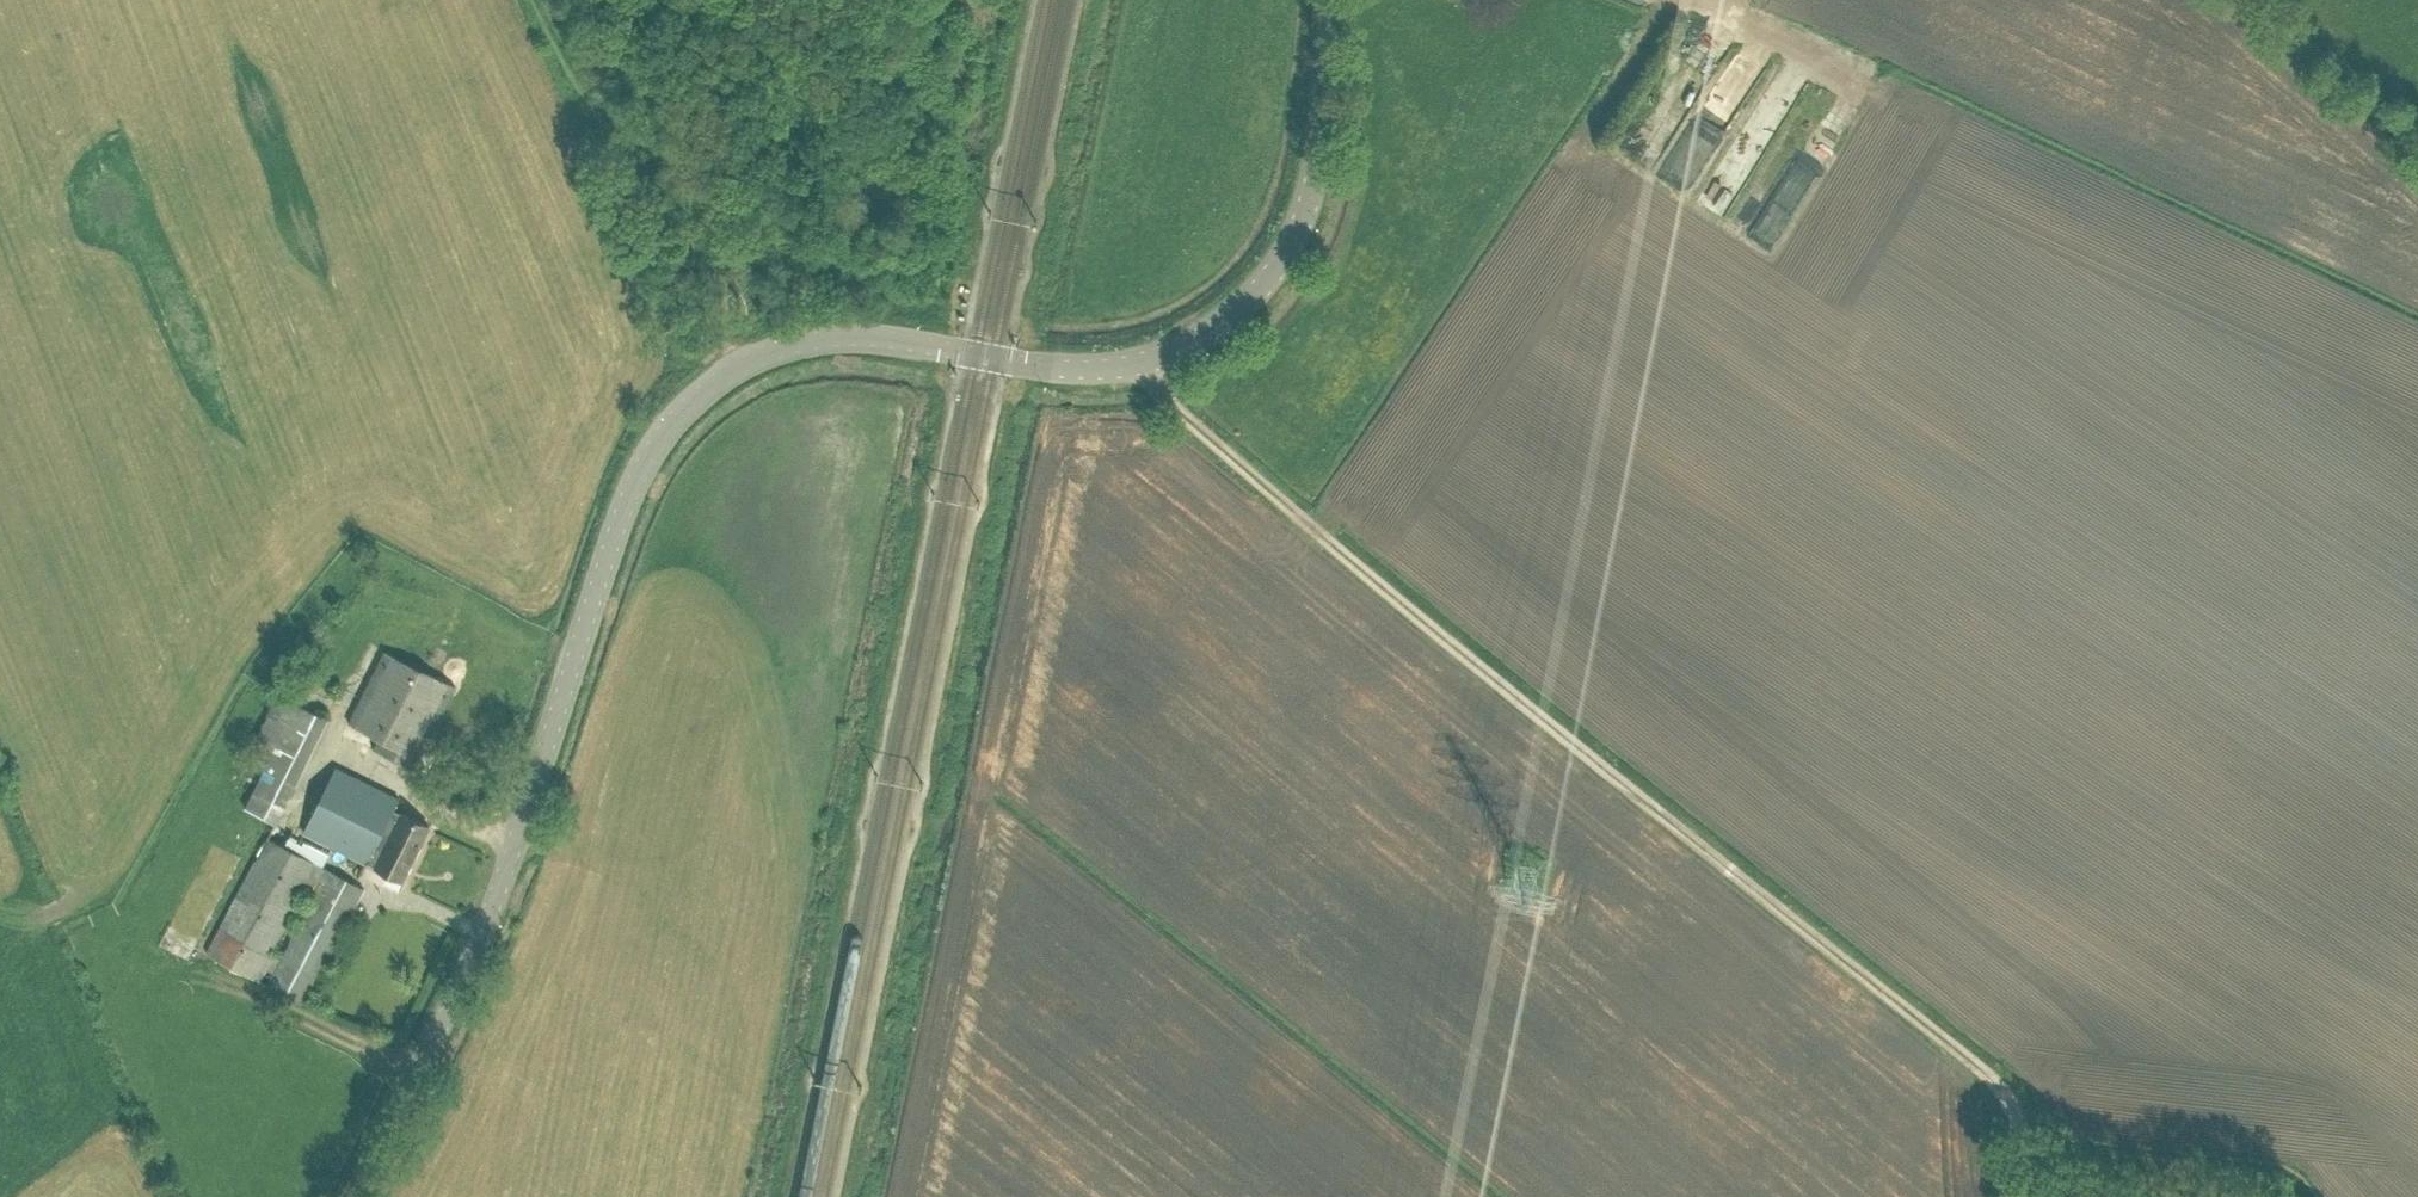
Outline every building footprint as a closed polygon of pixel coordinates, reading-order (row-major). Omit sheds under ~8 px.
[(1608,13),(1613,1),(1610,0),(1570,0),(1608,13)] [(374,749),(414,769),(456,686),(384,650),(347,722),(378,738),(374,749)] [(298,704),(259,748),(268,756),(258,792),(257,793),(270,805),(276,798),(278,791),(289,779),(298,748),(315,753),(323,743),(316,736),(323,728),(312,725),(315,715),(322,720),(324,712),(298,704)] [(331,846),(404,881),(429,827),(394,811),(401,797),(336,765),(311,821),(306,834),(331,846)] [(335,909),(359,917),(370,885),(346,877),(335,909)] [(260,978),(275,960),(248,940),(234,957),(260,978)]
